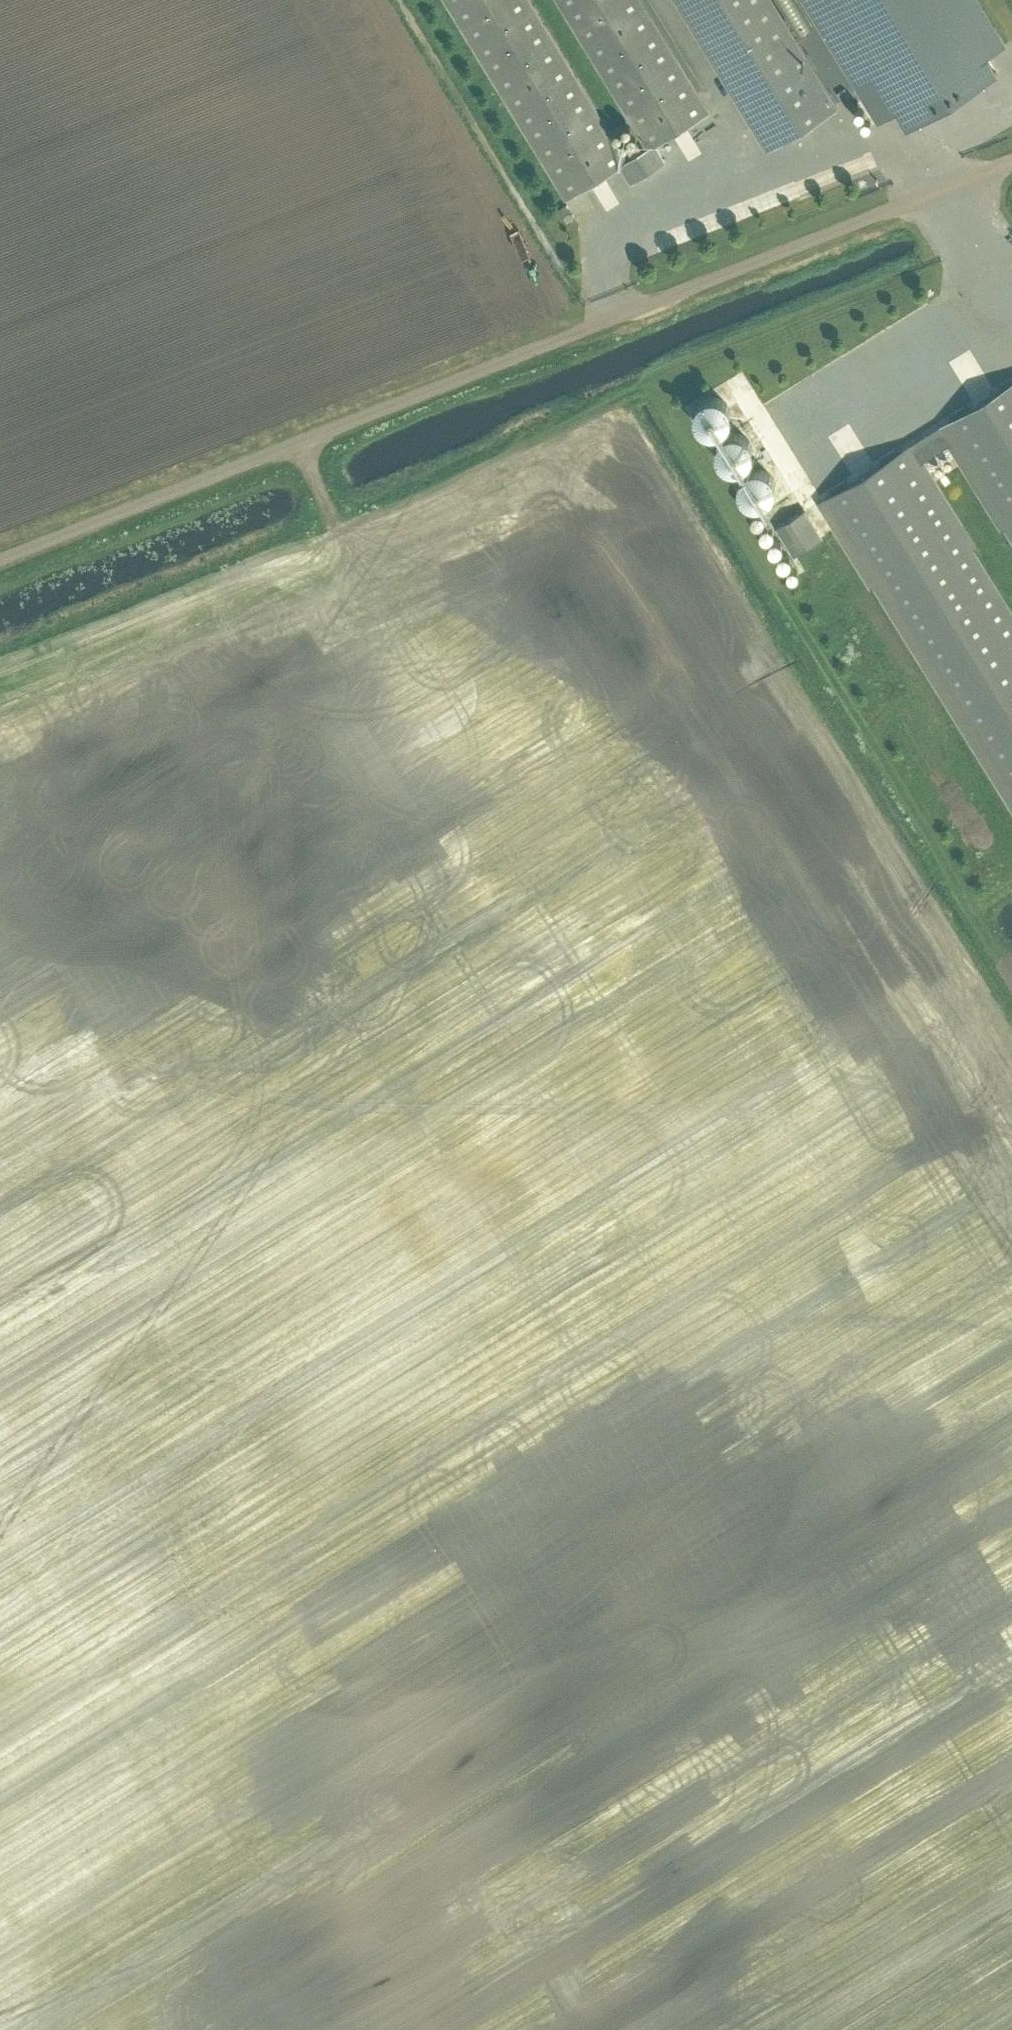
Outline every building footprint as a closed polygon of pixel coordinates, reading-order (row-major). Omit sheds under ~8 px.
[(654,144),(709,110),(642,0),(558,0),(647,147),(627,159),(530,0),(445,0),(566,198),(620,164),(631,181),(665,161),(654,144)] [(737,94),(754,83),(785,135),(837,104),(774,0),(680,0),(737,94)] [(879,120),(896,110),(906,127),(997,72),(987,55),(1004,45),(977,0),(806,0),(879,120)] [(559,208),(566,220),(574,215),(567,203),(559,208)] [(1000,382),(1003,387),(968,408),(966,404),(950,414),(953,418),(942,424),(943,425),(909,445),(908,445),(898,451),(896,447),(880,457),(883,461),(848,482),(845,478),(830,488),(832,492),(818,501),(871,587),(875,585),(1011,805),(1011,612),(972,548),(977,546),(923,460),(948,444),(1002,530),(1006,527),(1011,538),(1011,375),(1000,382)] [(697,406),(695,413),(697,421),(702,427),(709,431),(717,431),(724,427),(729,421),(731,413),(729,406),(724,399),(717,396),(709,396),(701,399),(697,406)] [(717,446),(717,449),(717,453),(718,456),(719,457),(720,460),(722,462),(725,464),(727,466),(729,466),(732,467),(735,467),(738,467),(740,467),(742,466),(745,464),(748,462),(750,460),(750,458),(752,456),(753,452),(753,449),(753,446),(752,443),(750,440),(750,439),(748,437),(745,435),(741,432),(738,432),(735,431),(732,432),(729,432),(727,433),(725,435),(722,437),(720,439),(719,442),(717,445),(717,446)] [(739,482),(739,485),(739,486),(739,490),(740,492),(742,495),(744,498),(746,500),(749,501),(751,502),(754,503),(757,503),(760,503),(763,502),(766,500),(768,499),(769,498),(772,495),(772,494),(774,491),(774,488),(775,485),(774,482),(774,479),(773,477),(771,475),(769,472),(767,470),(763,468),(760,467),(757,467),(754,467),(751,468),(749,469),(746,470),(744,472),(743,473),(741,476),(740,479),(739,482)] [(804,509),(778,525),(795,553),(821,537),(804,509)]
